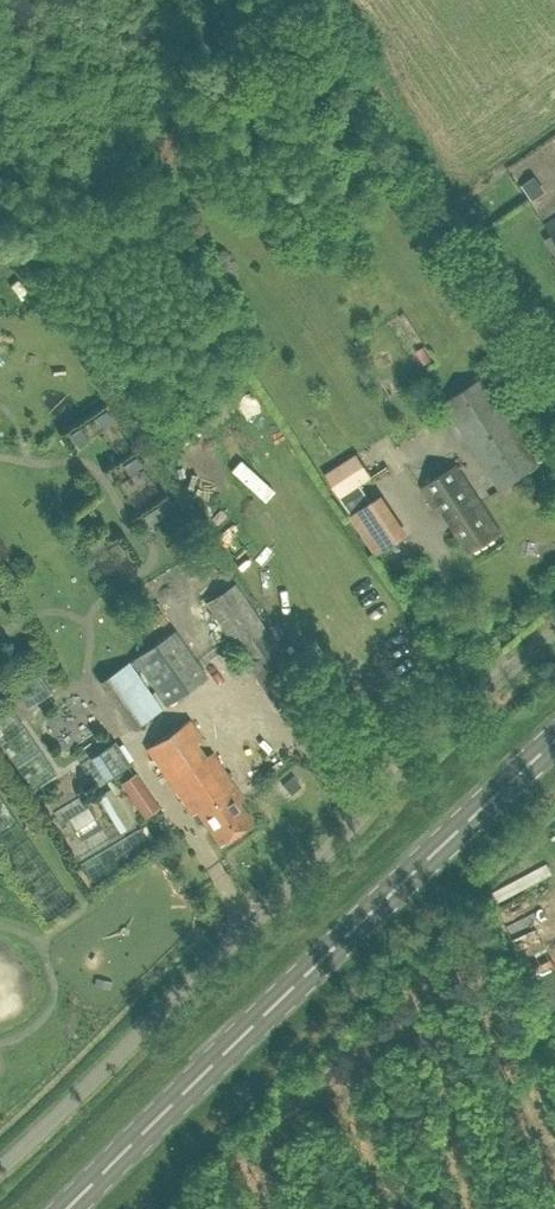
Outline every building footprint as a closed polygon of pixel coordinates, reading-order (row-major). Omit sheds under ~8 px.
[(545,225),(554,239),(554,217),(545,225)] [(501,489),(540,463),(483,376),(444,402),(501,489)] [(260,399),(248,407),(261,425),(272,417),(260,399)] [(340,505),(371,483),(355,461),(324,482),(340,505)] [(471,550),(500,532),(457,466),(424,487),(439,511),(443,508),(471,550)] [(409,535),(382,494),(350,515),(378,556),(409,535)] [(323,710),(235,580),(204,602),(276,708),(293,696),(309,720),(323,710)] [(165,707),(209,676),(175,627),(132,658),(165,707)] [(131,729),(163,709),(130,659),(96,682),(131,729)] [(220,845),(253,821),(239,801),(244,798),(212,751),(206,755),(197,743),(203,739),(189,718),(146,748),(192,815),(196,811),(220,845)] [(130,764),(114,741),(89,757),(105,780),(130,764)] [(158,806),(135,772),(120,782),(143,816),(158,806)] [(131,825),(112,790),(99,797),(119,832),(131,825)] [(77,843),(101,828),(87,805),(63,821),(77,843)] [(173,830),(160,810),(144,821),(157,840),(173,830)] [(236,849),(263,831),(256,820),(229,839),(236,849)]
